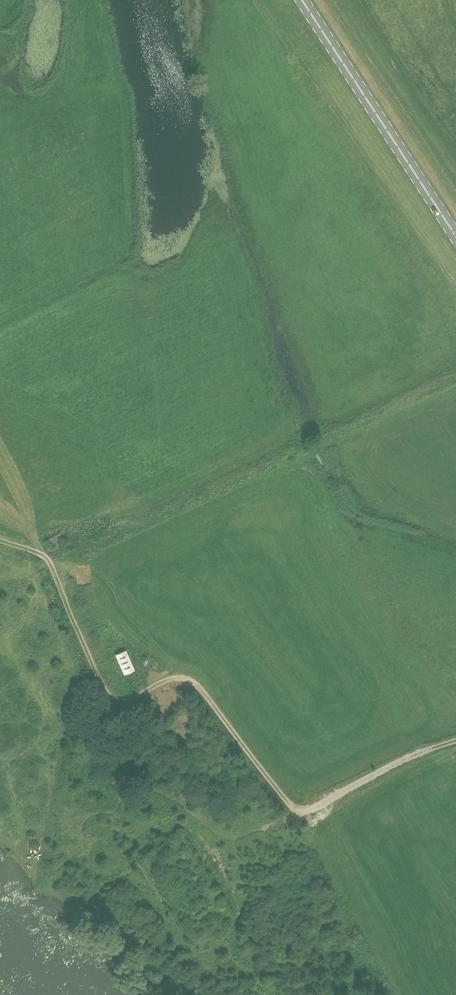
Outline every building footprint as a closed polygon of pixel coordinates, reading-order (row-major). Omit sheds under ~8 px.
[(44,535),(47,544),(66,538),(63,529),(44,535)] [(113,651),(121,672),(132,668),(124,647),(113,651)]
